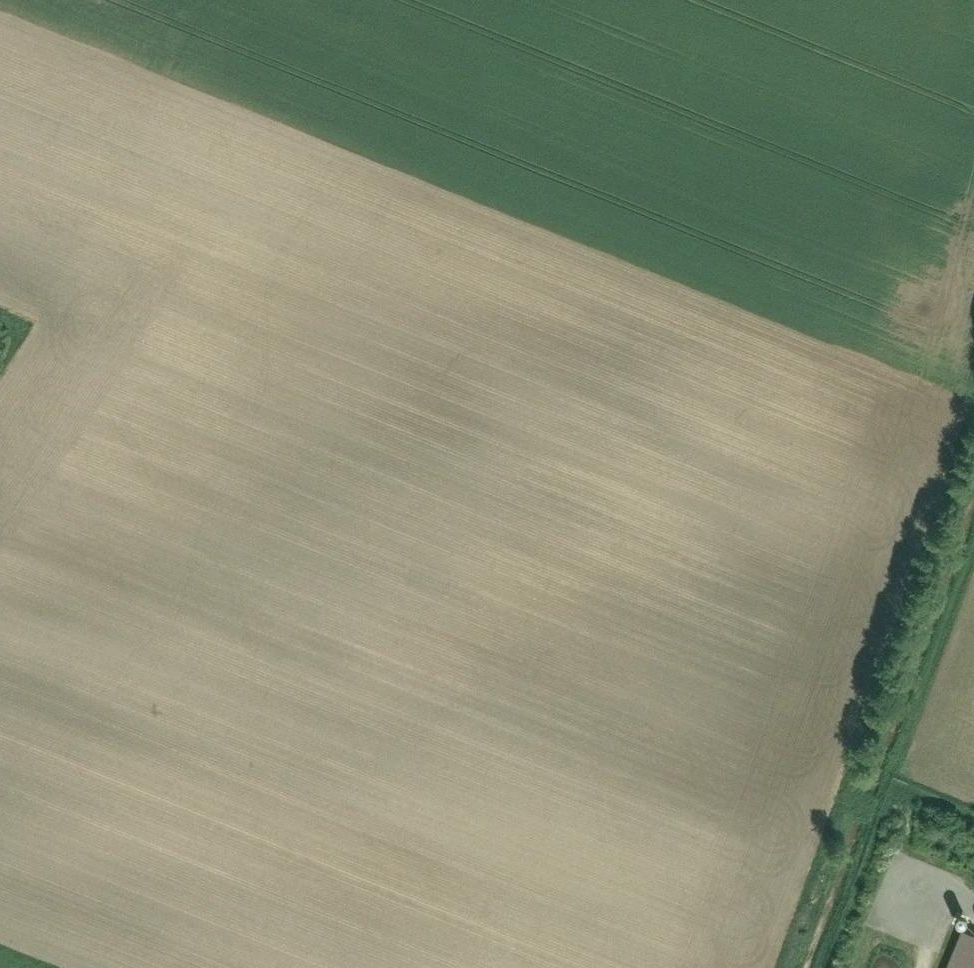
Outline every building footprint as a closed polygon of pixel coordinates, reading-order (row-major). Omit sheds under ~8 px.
[(963,929),(947,967),(973,967),(973,933),(963,929)]
